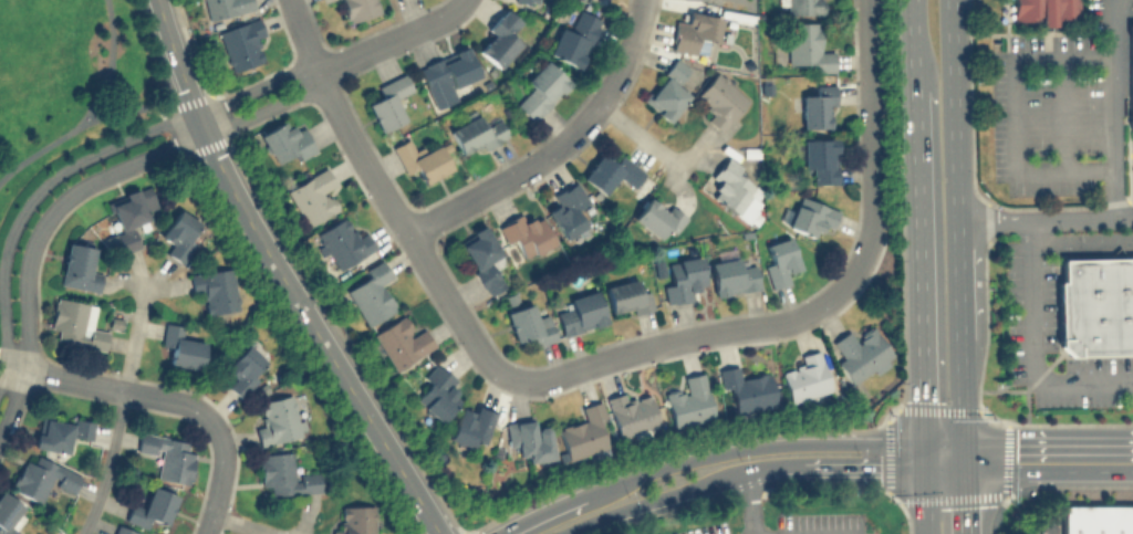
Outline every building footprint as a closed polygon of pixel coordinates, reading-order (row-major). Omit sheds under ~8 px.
[(252,9),(250,0),(202,0),(207,19),(252,9)] [(346,21),(378,13),(375,0),(342,0),(346,21)] [(786,13),(819,13),(819,0),(786,0),(786,13)] [(1011,22),(1011,0),(1077,0),(1078,21),(1011,22)] [(498,66),(519,41),(510,33),(520,20),(505,8),(472,46),(498,66)] [(547,53),(580,66),(600,19),(579,9),(570,30),(559,25),(547,53)] [(715,42),(719,15),(689,11),(687,24),(675,22),(671,49),(695,53),(697,39),(715,42)] [(263,35),(258,18),(217,30),(230,71),(262,61),(254,38),(263,35)] [(788,22),(788,70),(832,70),(832,50),(819,50),(819,22),(788,22)] [(450,86),(478,74),(465,45),(416,67),(434,108),(456,100),(450,86)] [(642,100),(667,121),(688,94),(676,84),(688,67),(675,57),(642,100)] [(514,104),(530,121),(569,83),(545,59),(523,80),(531,87),(514,104)] [(748,98),(716,71),(695,95),(710,108),(704,117),(719,130),(748,98)] [(404,119),(394,96),(410,90),(404,73),(376,84),(381,96),(366,103),(378,130),(404,119)] [(832,84),(813,84),(813,94),(800,94),(800,127),(832,126),(832,84)] [(497,116),(484,124),(477,111),(446,127),(462,157),(507,134),(497,116)] [(300,123),(291,128),(285,118),(258,134),(273,163),(294,150),(299,158),(315,149),(300,123)] [(392,146),(405,175),(416,169),(422,181),(450,168),(437,140),(415,151),(408,138),(392,146)] [(836,138),(801,138),(801,168),(813,168),(813,182),(836,182),(836,138)] [(581,178),(603,193),(615,176),(632,187),(643,171),(617,153),(612,161),(599,153),(581,178)] [(761,191),(737,175),(742,166),(726,155),(709,178),(717,184),(708,196),(751,226),(766,206),(756,199),(761,191)] [(337,209),(326,189),(335,184),(324,166),(284,189),(305,227),(337,209)] [(585,226),(575,208),(588,200),(575,180),(551,195),(557,203),(545,210),(563,239),(585,226)] [(123,250),(139,245),(133,224),(148,220),(145,210),(156,207),(149,185),(107,197),(123,250)] [(663,228),(673,233),(685,216),(649,192),(632,219),(657,235),(663,228)] [(836,209),(797,195),(786,227),(812,237),(815,228),(828,232),(836,209)] [(164,250),(179,261),(195,241),(187,235),(197,222),(179,208),(159,233),(170,242),(164,250)] [(553,243),(540,213),(526,220),(522,212),(496,224),(505,242),(514,238),(523,258),(553,243)] [(374,249),(364,229),(353,234),(344,217),(316,231),(334,268),(374,249)] [(505,285),(495,266),(505,261),(485,226),(457,240),(487,295),(505,285)] [(769,287),(790,281),(787,270),(798,266),(789,235),(765,243),(770,262),(762,264),(769,287)] [(93,247),(65,242),(59,283),(96,290),(100,271),(89,270),(93,247)] [(704,283),(699,255),(667,261),(671,282),(662,283),(665,303),(694,299),(692,285),(704,283)] [(740,266),(739,256),(708,261),(713,294),(758,287),(755,264),(740,266)] [(381,282),(391,276),(382,258),(363,268),(367,278),(345,289),(364,324),(395,308),(381,282)] [(1062,259),(1132,259),(1132,354),(1068,355),(1057,342),(1057,281),(1062,281),(1062,259)] [(189,273),(194,297),(204,296),(206,313),(238,307),(230,266),(189,273)] [(637,289),(635,279),(603,284),(609,315),(651,308),(647,287),(637,289)] [(566,308),(554,312),(561,334),(604,322),(595,290),(563,299),(566,308)] [(49,327),(58,328),(56,342),(103,349),(106,329),(91,326),(95,303),(54,296),(49,327)] [(505,311),(513,339),(529,335),(532,345),(554,338),(547,312),(534,315),(530,303),(505,311)] [(372,332),(392,368),(434,346),(424,326),(412,333),(403,315),(372,332)] [(188,326),(165,322),(160,348),(171,349),(169,363),(198,367),(202,342),(186,338),(188,326)] [(850,385),(894,358),(873,326),(853,337),(848,329),(831,339),(842,357),(835,360),(850,385)] [(268,364),(246,344),(224,367),(233,377),(227,384),(239,395),(268,364)] [(818,350),(793,357),(797,368),(780,373),(788,401),(829,390),(818,350)] [(457,380),(434,363),(422,379),(427,384),(415,401),(441,421),(460,397),(450,390),(457,380)] [(775,405),(768,373),(740,377),(738,365),(716,368),(720,390),(729,388),(734,412),(775,405)] [(713,417),(703,371),(682,376),(684,387),(664,391),(672,427),(713,417)] [(658,425),(648,394),(626,399),(623,391),(605,397),(617,437),(658,425)] [(260,400),(264,420),(253,422),(259,444),(302,434),(293,394),(260,400)] [(580,405),(583,419),(557,427),(565,460),(606,449),(599,421),(605,419),(601,400),(580,405)] [(491,410),(475,406),(472,412),(458,408),(448,439),(480,449),(491,410)] [(66,452),(69,436),(91,439),(93,423),(39,413),(33,447),(66,452)] [(505,421),(509,454),(524,453),(526,462),(551,459),(548,426),(533,427),(532,418),(505,421)] [(156,478),(188,482),(193,452),(186,451),(188,439),(139,432),(137,451),(159,454),(156,478)] [(259,453),(261,493),(320,490),(319,473),(292,474),(291,451),(259,453)] [(80,473),(35,454),(32,463),(22,459),(9,489),(40,502),(49,482),(72,492),(80,473)] [(175,494),(150,485),(143,506),(132,502),(125,520),(147,527),(150,519),(165,523),(175,494)] [(19,528),(10,523),(22,504),(0,490),(0,533),(15,533),(19,528)] [(373,504),(342,505),(342,525),(332,525),(332,533),(374,533),(373,504)] [(1061,533),(1132,533),(1132,505),(1061,505),(1061,533)] [(115,525),(112,533),(140,533),(115,525)]
